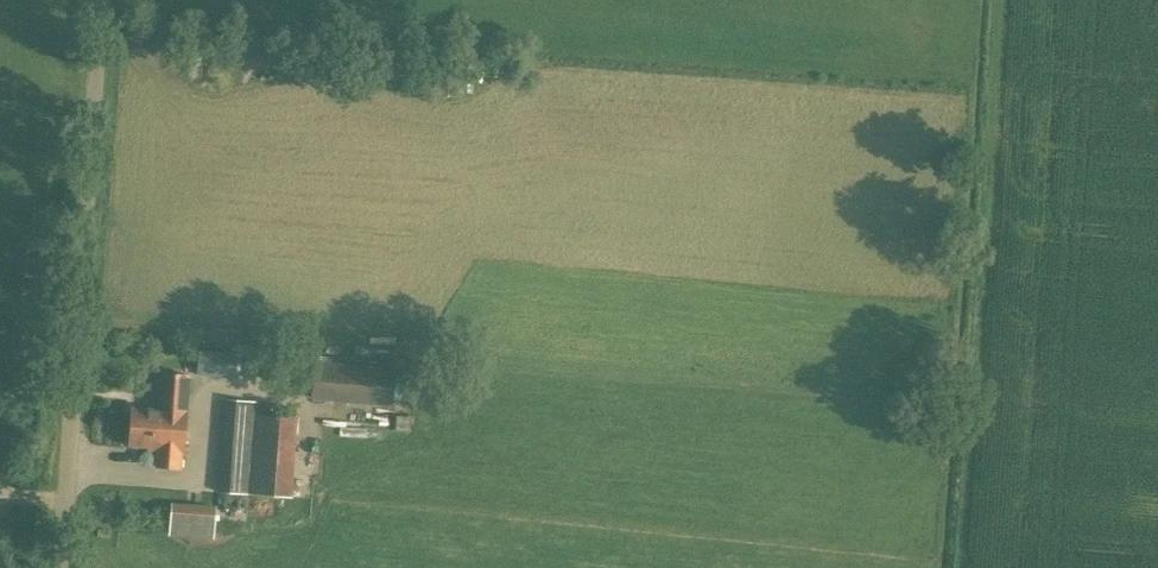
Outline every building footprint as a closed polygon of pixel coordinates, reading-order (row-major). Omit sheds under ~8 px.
[(197,375),(233,378),(235,353),(199,349),(197,375)] [(394,367),(315,361),(312,398),(392,404),(394,367)] [(155,447),(155,450),(184,451),(188,375),(159,374),(157,409),(130,408),(128,445),(155,447)] [(227,399),(220,491),(249,493),(251,472),(256,413),(257,401),(227,399)] [(251,472),(249,493),(290,497),(297,416),(256,413),(251,472)] [(171,503),(169,534),(213,537),(215,506),(171,503)]
